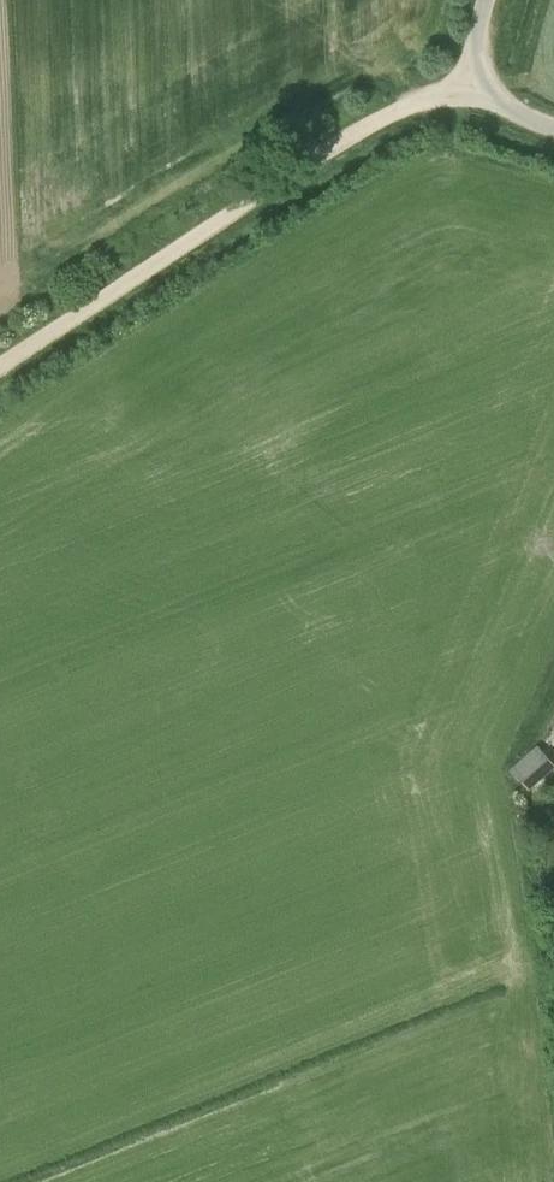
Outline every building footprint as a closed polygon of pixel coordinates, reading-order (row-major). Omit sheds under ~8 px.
[(553,767),(553,764),(537,744),(510,768),(528,790),(553,767)]
